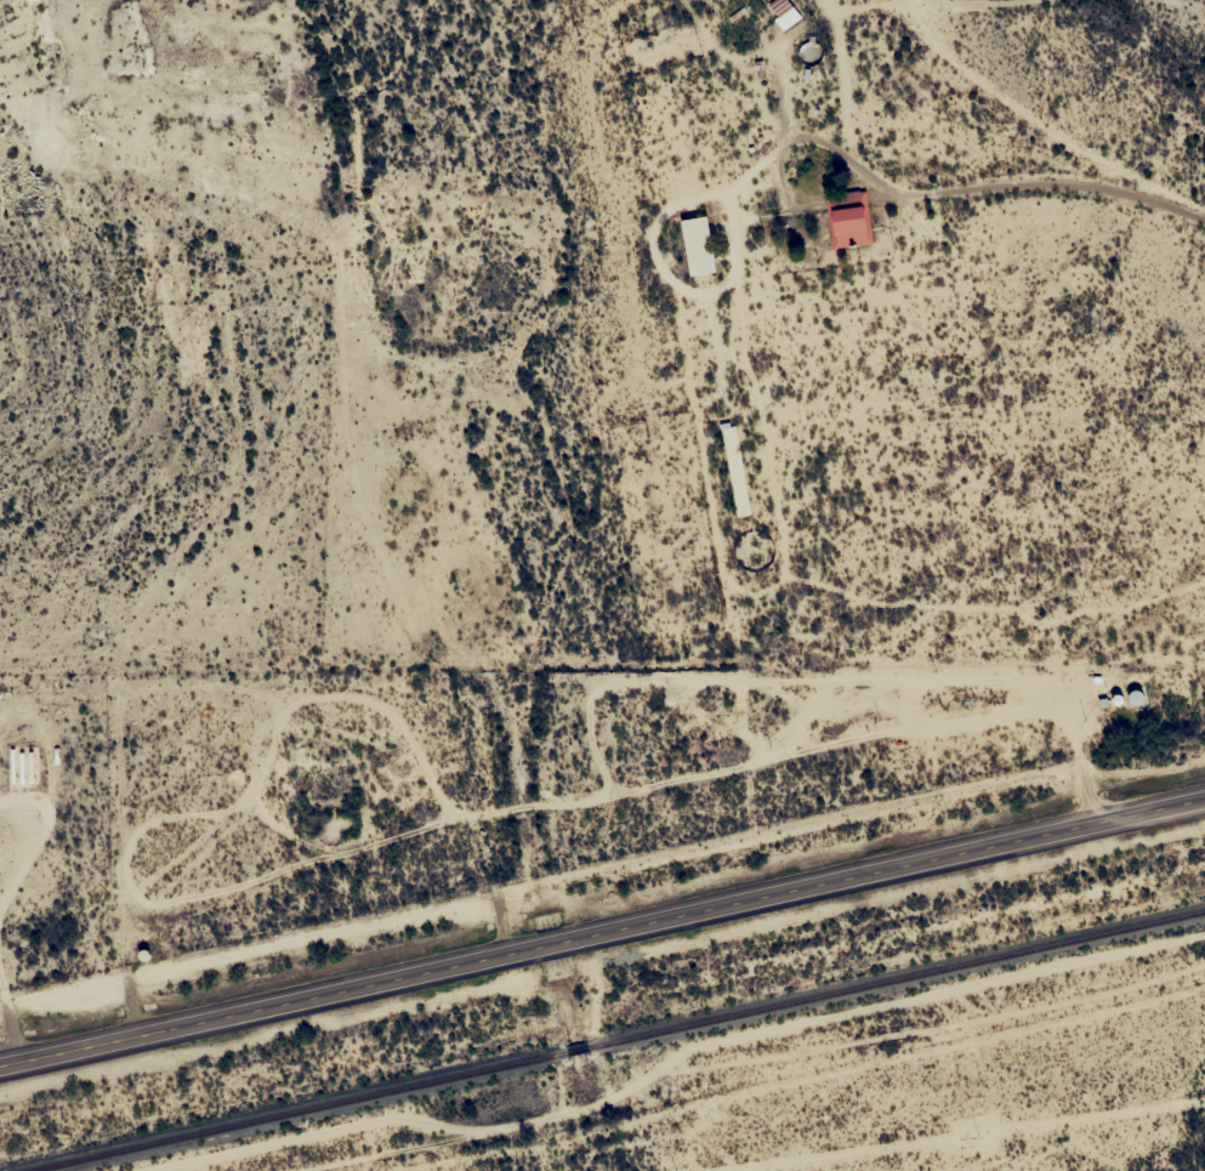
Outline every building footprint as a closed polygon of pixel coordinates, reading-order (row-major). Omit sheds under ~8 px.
[(830,248),(871,243),(865,190),(824,195),(830,248)] [(713,271),(705,216),(677,220),(685,275),(713,271)]
